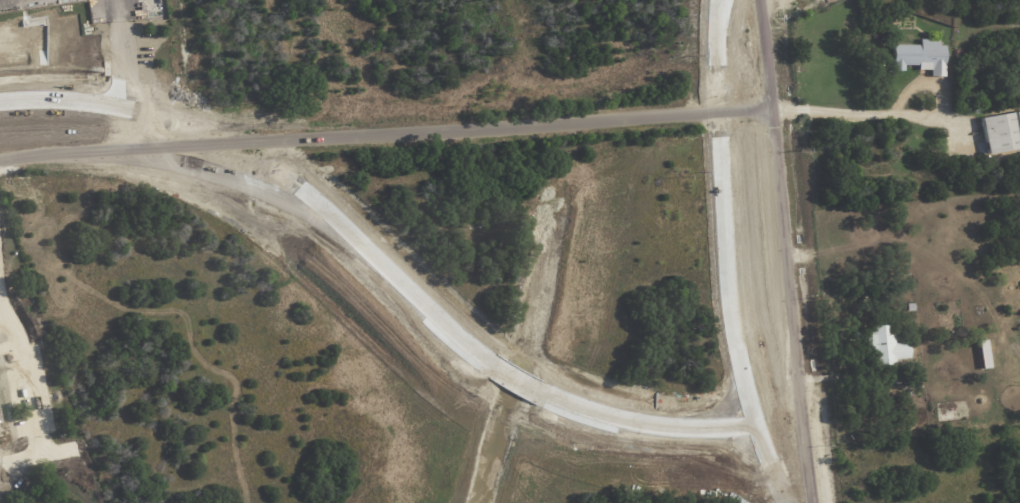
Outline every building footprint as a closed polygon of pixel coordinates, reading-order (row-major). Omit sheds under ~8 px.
[(944,77),(945,42),(919,41),(918,45),(892,45),(891,71),(903,71),(903,65),(917,66),(917,70),(930,70),(930,76),(944,77)] [(979,118),(985,154),(1019,148),(1019,111),(979,118)] [(909,359),(909,343),(892,344),(892,326),(868,326),(869,366),(896,365),(895,359),(909,359)] [(978,341),(980,368),(989,368),(987,340),(978,341)] [(19,441),(14,418),(0,420),(0,444),(19,441)]
